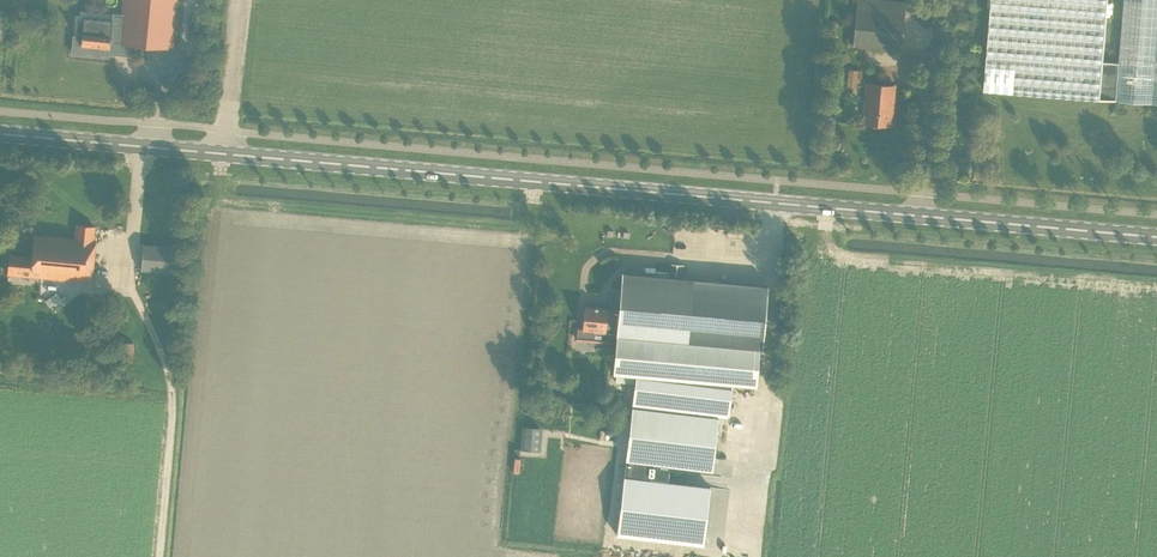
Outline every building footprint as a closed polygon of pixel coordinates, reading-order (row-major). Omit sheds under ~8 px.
[(72,54),(109,57),(109,54),(110,48),(111,41),(118,42),(118,43),(132,44),(174,47),(179,0),(123,0),(122,14),(122,21),(113,20),(84,17),(84,22),(79,21),(78,31),(79,31),(79,36),(74,36),(72,54)] [(902,51),(906,3),(872,0),(858,0),(853,47),(902,51)] [(985,90),(1115,100),(1118,65),(1104,63),(1108,15),(1111,15),(1112,2),(1109,2),(1109,0),(989,0),(989,6),(992,6),(985,90)] [(1115,100),(1116,101),(1156,104),(1156,0),(1124,0),(1118,65),(1115,100)] [(847,87),(858,88),(859,71),(849,70),(847,87)] [(862,123),(891,125),(895,85),(866,82),(862,123)] [(504,220),(503,225),(492,224),(492,227),(497,228),(496,235),(514,237),(516,222),(504,220)] [(9,271),(93,280),(98,242),(93,242),(95,227),(78,223),(76,238),(38,234),(35,257),(11,254),(9,271)] [(141,270),(173,273),(176,248),(143,245),(141,270)] [(672,266),(671,277),(683,278),(684,267),(672,266)] [(766,289),(623,274),(620,310),(584,308),(582,330),(594,330),(593,334),(618,336),(614,375),(637,377),(627,460),(670,465),(712,470),(718,417),(730,418),(734,385),(758,387),(766,289)] [(116,360),(132,362),(133,344),(117,342),(116,360)] [(548,372),(556,373),(557,364),(549,363),(548,372)] [(597,381),(596,389),(605,390),(606,382),(597,381)] [(520,428),(519,449),(539,451),(540,429),(520,428)] [(704,545),(711,487),(668,482),(670,465),(627,460),(618,535),(704,545)]
